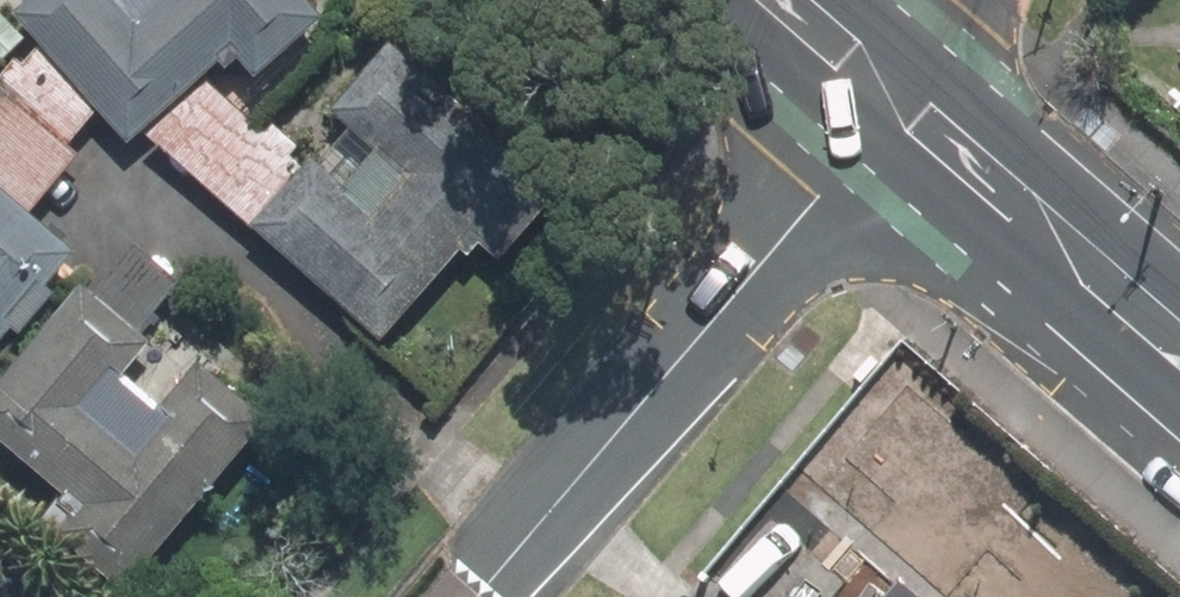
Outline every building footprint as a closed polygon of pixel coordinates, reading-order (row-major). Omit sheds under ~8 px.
[(334,0),(46,0),(32,12),(148,144),(254,52),(277,77),(348,16),(334,0)] [(271,228),(399,344),(559,168),(414,38),(354,105),(370,119),(271,228)] [(230,85),(177,144),(267,225),(321,166),(230,85)] [(1167,105),(1179,115),(1179,90),(1167,105)] [(104,249),(0,161),(0,371),(104,249)] [(295,419),(223,355),(184,398),(153,371),(181,339),(167,326),(203,285),(149,238),(0,406),(0,416),(87,492),(72,509),(154,579),(295,419)] [(57,588),(0,536),(0,596),(49,596),(57,588)]
